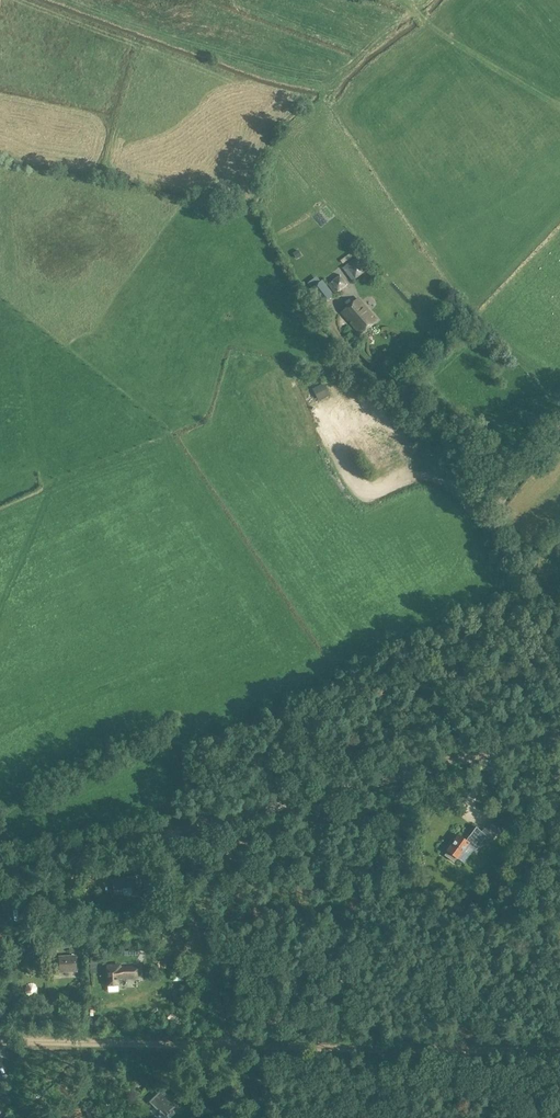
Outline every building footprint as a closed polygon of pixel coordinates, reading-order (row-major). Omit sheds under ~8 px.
[(342,268),(352,281),(369,269),(359,256),(342,268)] [(332,281),(337,288),(345,284),(340,276),(332,281)] [(310,289),(322,305),(335,296),(323,280),(310,289)] [(358,299),(342,312),(360,334),(376,321),(358,299)] [(313,389),(320,401),(331,395),(324,383),(313,389)] [(358,397),(333,410),(336,417),(362,404),(358,397)] [(373,399),(356,408),(361,419),(378,410),(373,399)] [(493,820),(482,832),(492,840),(496,835),(498,836),(504,830),(493,820)] [(459,836),(448,852),(452,855),(450,859),(455,862),(468,843),(477,849),(486,836),(476,827),(466,841),(459,836)] [(145,879),(138,880),(137,876),(113,880),(115,891),(146,886),(145,879)] [(82,955),(63,954),(62,969),(81,970),(82,955)] [(108,967),(108,986),(120,986),(120,984),(128,984),(128,979),(141,979),(141,967),(108,967)] [(176,1107),(174,1104),(176,1103),(166,1093),(164,1094),(161,1091),(150,1102),(165,1117),(176,1107)]
